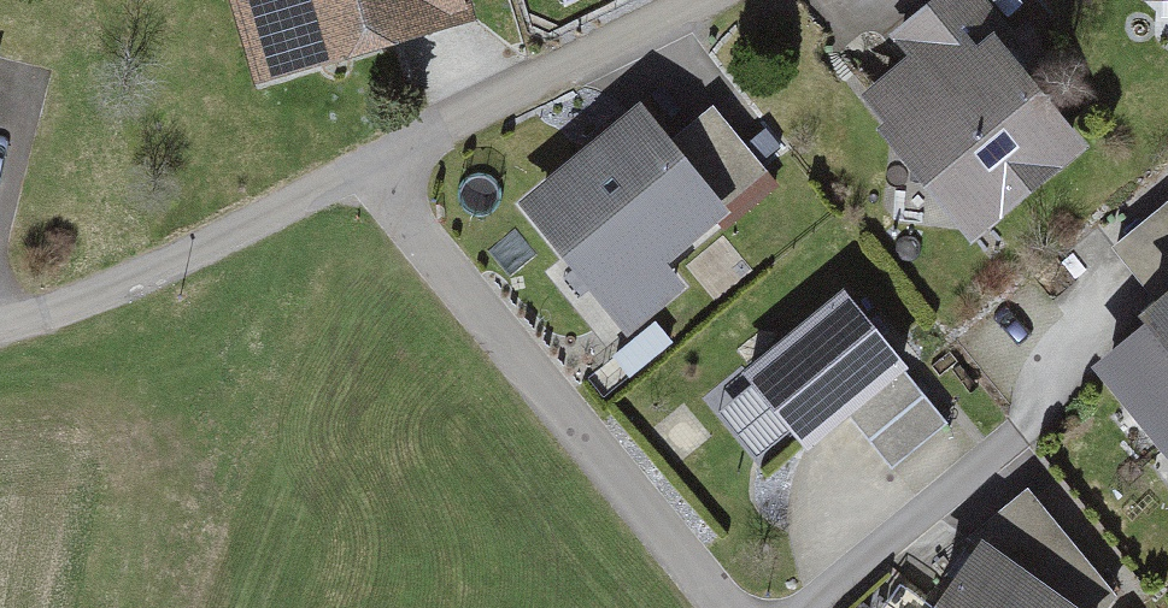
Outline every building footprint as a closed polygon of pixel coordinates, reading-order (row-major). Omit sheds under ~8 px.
[(272,69),(417,25),(455,14),(451,0),(251,0),(272,69)] [(1079,177),(1006,85),(1027,69),(972,0),(958,0),(885,57),(903,80),(849,122),(964,267),(1079,177)] [(663,263),(726,213),(719,204),(769,164),(716,97),(668,135),(640,100),(517,197),(626,334),(684,289),(663,263)] [(1085,287),(1062,260),(955,348),(1034,444),(1090,398),(1163,485),(1167,481),(1167,219),(1085,287)] [(950,440),(843,302),(706,407),(756,471),(780,452),(800,477),(852,437),(890,486),(950,440)] [(1022,507),(939,571),(954,591),(944,607),(1110,607),(1022,507)]
